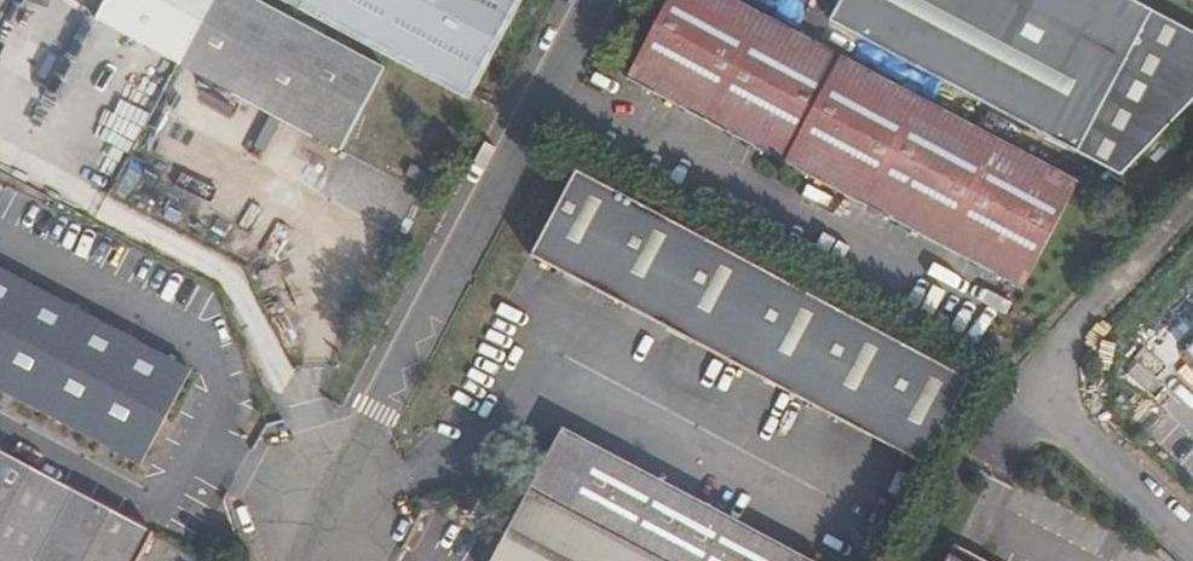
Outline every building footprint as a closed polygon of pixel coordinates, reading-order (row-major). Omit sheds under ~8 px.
[(254,0),(114,0),(101,23),(343,151),(386,69),(254,0)] [(466,93),(515,0),(294,0),(466,93)] [(733,0),(661,0),(619,79),(1018,291),(1077,182),(733,0)] [(1126,0),(835,0),(824,20),(1114,177),(1192,93),(1192,37),(1126,0)] [(965,382),(572,170),(528,254),(920,466),(965,382)] [(183,367),(0,269),(0,386),(137,457),(183,367)] [(1192,361),(1192,335),(1180,349),(1192,361)] [(563,427),(530,491),(662,560),(820,560),(563,427)] [(0,452),(0,560),(132,560),(148,530),(0,452)] [(530,491),(493,560),(662,560),(530,491)]
